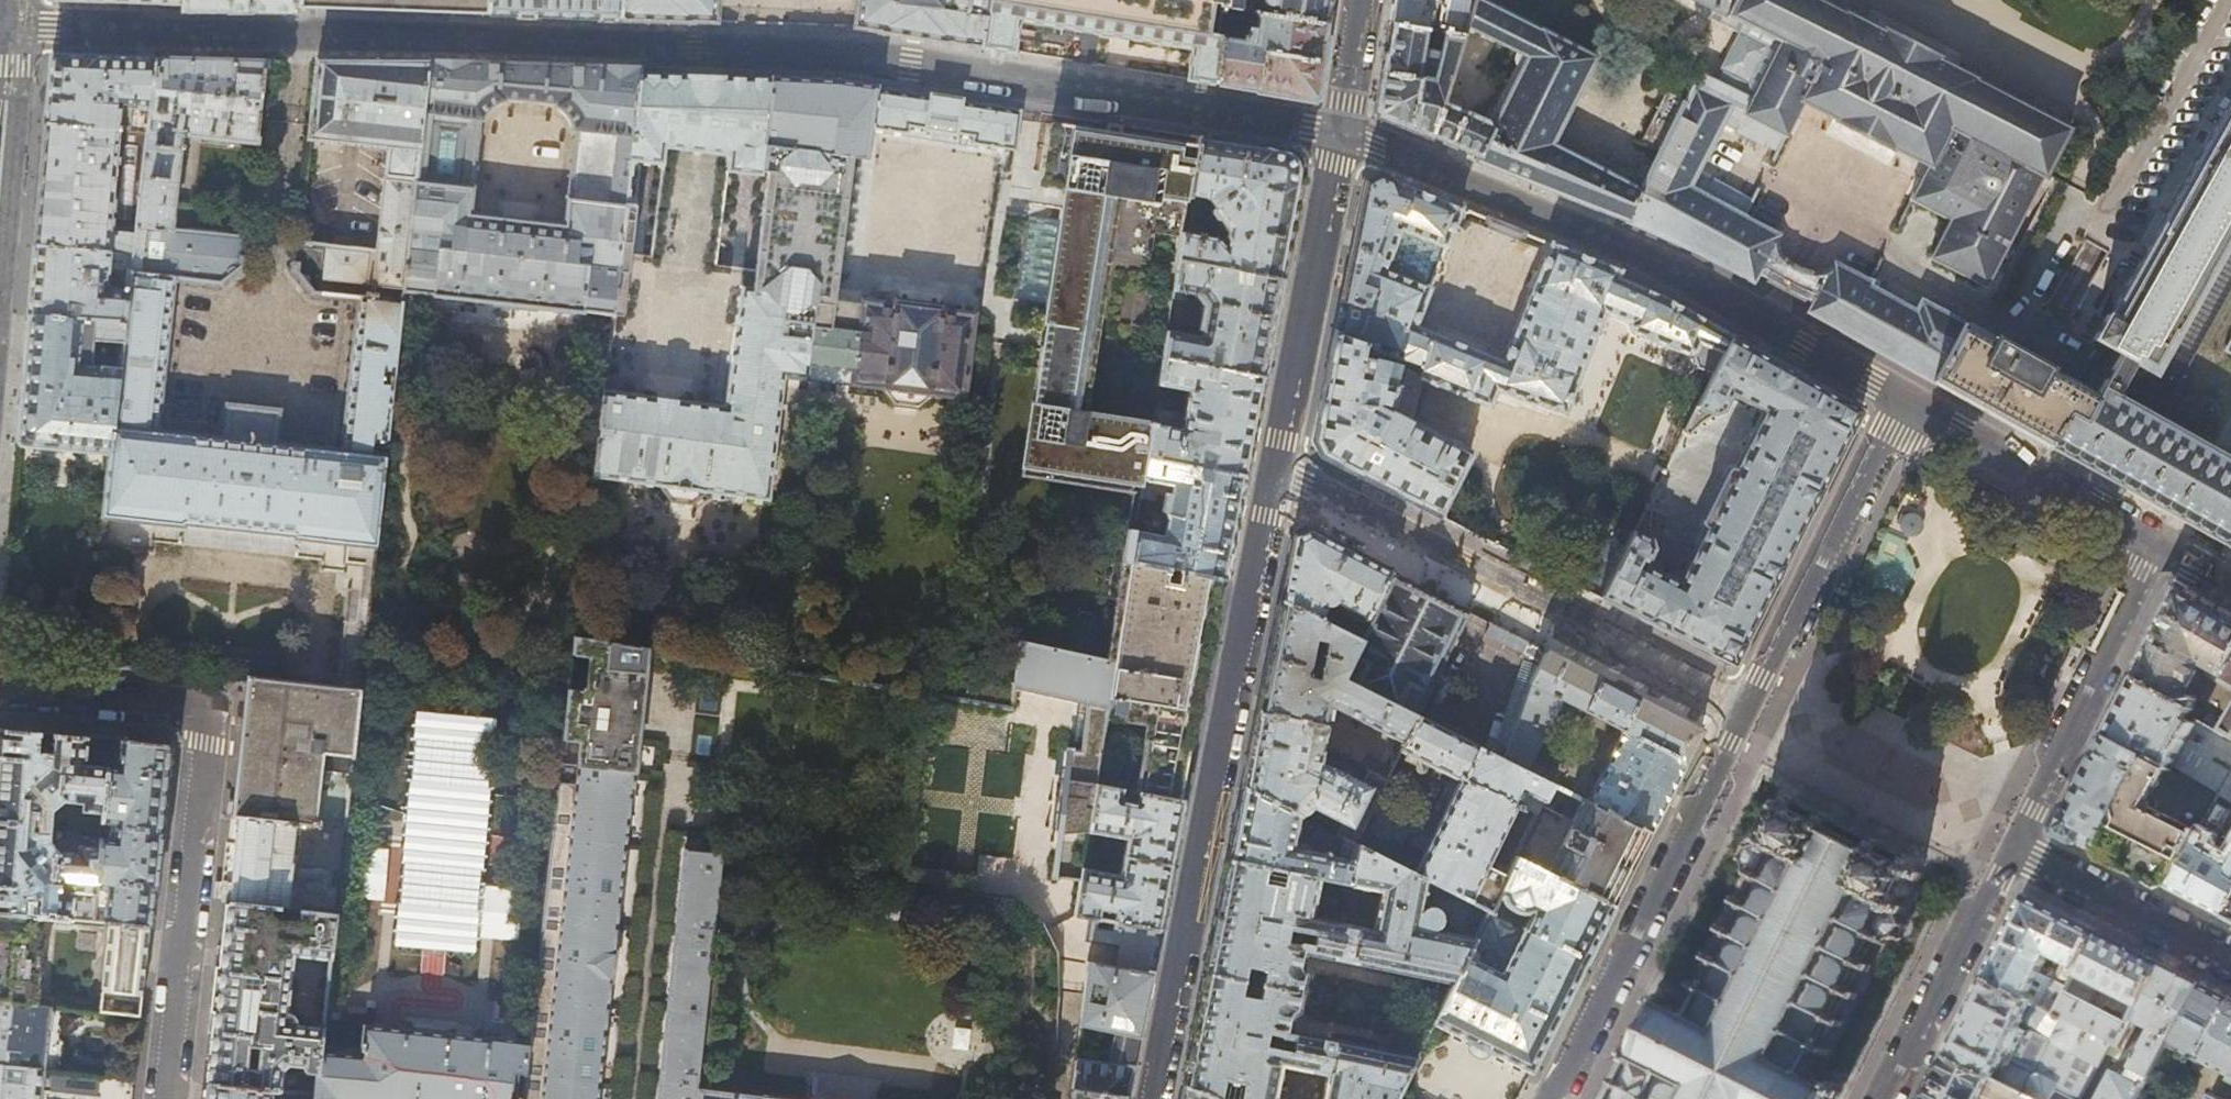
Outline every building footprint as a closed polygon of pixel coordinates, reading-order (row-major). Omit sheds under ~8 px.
[(182,4),(182,13),(239,14),(295,14),(296,8),(296,0),(182,0),(182,4)] [(296,8),(303,8),(441,13),(488,14),(489,0),(296,0),(296,8)] [(488,14),(533,16),(553,17),(620,19),(622,0),(489,0),(488,14)] [(620,19),(623,19),(623,20),(692,22),(692,21),(716,22),(718,0),(622,0),(620,19)] [(855,27),(879,31),(879,32),(921,39),(948,43),(948,42),(981,48),(987,0),(858,0),(855,27)] [(981,48),(1012,53),(1016,21),(1193,49),(1186,80),(1210,87),(1217,34),(1221,20),(1223,6),(1223,0),(987,0),(981,48)] [(1223,6),(1249,9),(1250,0),(1223,0),(1223,6)] [(1268,1),(1271,5),(1278,7),(1285,5),(1284,13),(1327,20),(1330,0),(1267,0),(1268,1)] [(1431,139),(1431,137),(1457,58),(1466,28),(1474,0),(1395,0),(1392,22),(1387,54),(1384,54),(1381,73),(1375,113),(1377,118),(1401,127),(1431,139)] [(1960,320),(1922,299),(1915,311),(1868,286),(1870,281),(1838,265),(1835,265),(1832,265),(1828,270),(1823,272),(1814,274),(1809,274),(1797,269),(1789,265),(1782,260),(1777,252),(1776,249),(1775,244),(1776,238),(1774,232),(1742,215),(1750,199),(1713,180),(1711,182),(1696,174),(1722,121),(1725,123),(1723,126),(1732,131),(1734,128),(1735,129),(1734,131),(1763,146),(1763,145),(1775,150),(1783,135),(1785,136),(1787,133),(1794,136),(1802,118),(1795,115),(1804,102),(1833,116),(1825,131),(1887,163),(1894,149),(1927,165),(1910,196),(1909,195),(1907,200),(1913,203),(1914,202),(1946,219),(1925,257),(1979,286),(2039,178),(2040,179),(2069,126),(2070,121),(2068,115),(2065,111),(2062,108),(2046,100),(2042,99),(2036,99),(2032,101),(2029,103),(2026,107),(1977,83),(1978,82),(1939,61),(1946,47),(1886,16),(1879,30),(1845,12),(1844,14),(1817,0),(1689,0),(1710,11),(1706,19),(1723,28),(1736,34),(1719,68),(1723,70),(1718,81),(1698,72),(1683,102),(1665,92),(1640,143),(1658,152),(1650,168),(1640,163),(1635,175),(1644,180),(1640,188),(1553,146),(1596,58),(1541,29),(1540,31),(1479,0),(1474,0),(1466,28),(1525,58),(1490,129),(1485,123),(1459,111),(1462,103),(1460,102),(1471,63),(1457,58),(1431,137),(1454,148),(1476,158),(1474,162),(1575,203),(1617,220),(1694,251),(1751,284),(1751,282),(1751,281),(1754,277),(1759,276),(1765,278),(1764,281),(1783,290),(1803,300),(1804,298),(1809,301),(1811,304),(1811,307),(1809,311),(1808,313),(1927,380),(1960,320)] [(1262,10),(1260,27),(1254,27),(1253,32),(1250,35),(1250,39),(1217,34),(1210,87),(1253,93),(1253,95),(1265,97),(1313,103),(1317,100),(1330,24),(1327,20),(1284,13),(1262,10)] [(47,89),(44,124),(147,132),(156,59),(122,58),(50,56),(47,89)] [(215,61),(156,59),(147,132),(133,252),(131,269),(222,278),(227,273),(226,272),(226,269),(227,267),(228,266),(230,265),(233,264),(234,265),(236,266),(242,261),(245,233),(172,226),(182,132),(256,140),(258,120),(265,63),(215,61)] [(298,240),(297,247),(300,248),(303,249),(307,252),(310,254),(312,257),(314,260),(316,266),(317,272),(316,276),(403,285),(428,61),(374,60),(317,59),(317,65),(310,125),(309,137),(388,145),(376,247),(298,240)] [(537,306),(556,308),(555,309),(583,313),(585,312),(585,310),(613,314),(634,137),(641,75),(642,66),(536,64),(428,61),(403,285),(403,290),(431,294),(431,295),(460,299),(461,297),(479,300),(479,303),(537,309),(537,306)] [(669,76),(641,75),(634,137),(613,314),(635,318),(636,318),(637,318),(638,317),(639,316),(640,314),(640,311),(651,304),(656,305),(658,305),(658,304),(659,302),(660,301),(669,217),(670,216),(670,215),(670,214),(668,213),(664,211),(658,210),(666,148),(731,155),(723,219),(716,218),(714,218),(713,218),(712,219),(711,220),(710,222),(710,223),(700,307),(700,308),(700,309),(700,310),(702,311),(703,311),(709,311),(715,319),(714,325),(714,326),(715,328),(716,329),(717,329),(736,331),(726,408),(604,392),(594,476),(662,485),(662,491),(671,502),(692,504),(705,495),(706,491),(767,499),(769,488),(793,491),(807,380),(809,381),(808,395),(870,402),(885,421),(893,422),(924,425),(945,409),(948,410),(964,411),(975,314),(943,310),(944,305),(896,299),(895,305),(862,300),(861,305),(849,303),(870,130),(908,135),(909,127),(971,136),(970,144),(1015,151),(1019,117),(1020,109),(952,99),(879,88),(836,81),(824,81),(772,79),(741,78),(669,76)] [(2204,150),(2110,318),(2107,316),(2093,341),(2118,356),(2133,364),(2153,375),(2230,237),(2230,103),(2204,150)] [(1187,204),(1188,196),(1197,146),(1138,136),(1054,123),(1049,123),(1040,186),(1064,190),(1020,477),(1131,494),(1132,484),(1143,485),(1147,459),(1153,423),(1086,412),(1118,198),(1159,204),(1160,200),(1187,204)] [(147,132),(44,124),(39,179),(34,246),(110,251),(133,252),(147,132)] [(1197,146),(1188,196),(1207,199),(1218,217),(1215,220),(1219,224),(1229,239),(1229,243),(1229,246),(1226,247),(1224,247),(1221,245),(1219,241),(1182,234),(1178,262),(1281,280),(1292,220),(1301,175),(1300,168),(1298,161),(1294,156),(1292,154),(1286,151),(1283,150),(1250,145),(1199,137),(1197,146)] [(1712,377),(1732,337),(1704,321),(1667,300),(1617,279),(1620,271),(1551,243),(1504,364),(1488,358),(1488,357),(1485,355),(1482,354),(1436,335),(1434,334),(1430,333),(1415,327),(1460,210),(1429,196),(1379,174),(1364,182),(1357,217),(1354,232),(1330,356),(1329,358),(1328,363),(1320,406),(1313,439),(1313,441),(1320,456),(1358,475),(1400,497),(1438,516),(1470,455),(1409,423),(1420,377),(1490,406),(1491,402),(1490,402),(1495,389),(1564,412),(1603,316),(1603,317),(1605,313),(1629,323),(1628,326),(1631,333),(1688,355),(1696,352),(1693,359),(1695,370),(1712,377)] [(110,251),(34,246),(31,275),(27,316),(124,320),(129,288),(106,287),(110,251)] [(349,571),(336,687),(359,689),(364,647),(366,627),(403,290),(403,285),(316,276),(317,272),(316,266),(314,260),(312,257),(310,254),(307,252),(303,249),(300,248),(297,247),(295,263),(293,263),(293,267),(309,288),(308,293),(356,298),(341,447),(273,440),(274,433),(272,432),(272,430),(229,425),(229,428),(226,427),(225,434),(156,427),(173,278),(222,283),(222,278),(131,269),(129,288),(124,320),(122,337),(120,354),(117,378),(116,378),(108,449),(105,479),(101,516),(100,516),(98,546),(150,551),(152,541),(180,544),(181,535),(294,547),(293,557),(319,560),(318,568),(349,571)] [(1281,280),(1178,262),(1171,299),(1184,301),(1186,294),(1199,296),(1207,303),(1200,336),(1167,331),(1162,360),(1263,377),(1271,330),(1281,280)] [(16,445),(95,449),(108,449),(116,378),(117,378),(120,354),(112,353),(111,361),(89,359),(90,352),(80,351),(81,334),(122,337),(124,320),(27,316),(25,340),(20,406),(19,408),(16,445)] [(1984,411),(2048,447),(2066,413),(2081,421),(2096,397),(2049,371),(2050,369),(1994,340),(1995,339),(1960,320),(1927,380),(1984,411)] [(1780,365),(1732,337),(1712,377),(1685,432),(1690,434),(1695,426),(1702,419),(1710,415),(1717,413),(1722,412),(1731,395),(1764,412),(1679,583),(1646,566),(1654,549),(1649,540),(1648,528),(1648,524),(1650,515),(1652,510),(1646,508),(1601,597),(1601,599),(1662,630),(1665,631),(1731,665),(1734,666),(1735,664),(1735,663),(1763,608),(1795,544),(1813,507),(1834,465),(1858,418),(1862,411),(1855,407),(1795,373),(1780,365)] [(2118,356),(2101,387),(2115,395),(2125,378),(2133,364),(2118,356)] [(1263,377),(1162,360),(1158,386),(1187,392),(1184,414),(1155,410),(1153,423),(1147,459),(1244,476),(1253,427),(1263,377)] [(2101,387),(2096,397),(2081,421),(2066,413),(2048,447),(2057,452),(2063,456),(2230,549),(2230,462),(2212,451),(2114,396),(2115,395),(2101,387)] [(105,479),(108,449),(95,449),(93,471),(99,479),(105,479)] [(1244,476),(1147,459),(1143,485),(1141,499),(1155,502),(1156,495),(1170,497),(1168,511),(1166,511),(1166,516),(1167,516),(1164,537),(1156,536),(1156,534),(1136,531),(1131,562),(1220,579),(1225,580),(1234,529),(1244,476)] [(1123,561),(1130,562),(1131,562),(1136,531),(1128,530),(1123,561)] [(1355,639),(1389,571),(1342,548),(1307,530),(1292,537),(1288,560),(1285,572),(1279,602),(1317,620),(1322,611),(1342,621),(1337,631),(1355,639)] [(1220,579),(1131,562),(1130,562),(1114,663),(1115,663),(1108,711),(1106,721),(1146,727),(1136,793),(1139,793),(1179,801),(1191,738),(1201,685),(1212,626),(1220,579)] [(1417,717),(1468,612),(1460,608),(1459,611),(1449,607),(1451,603),(1446,601),(1445,604),(1441,602),(1407,585),(1409,582),(1405,579),(1403,583),(1398,581),(1393,578),(1395,574),(1389,571),(1355,639),(1359,641),(1340,680),(1417,717)] [(2214,611),(2178,590),(2177,590),(2153,639),(2135,675),(2183,704),(2203,667),(2230,683),(2230,621),(2214,611)] [(1317,620),(1279,602),(1267,665),(1257,714),(1321,726),(1326,706),(1404,744),(1417,717),(1340,680),(1359,641),(1355,639),(1337,631),(1317,620)] [(380,630),(366,627),(364,647),(378,648),(380,630)] [(644,685),(649,647),(575,634),(573,655),(590,658),(587,691),(569,689),(563,741),(582,744),(577,787),(558,785),(529,1043),(522,1098),(599,1098),(644,685)] [(1530,657),(1535,646),(1514,635),(1508,647),(1530,657)] [(1015,690),(1108,711),(1115,663),(1114,663),(1021,643),(1016,683),(1015,690)] [(1530,657),(1519,679),(1497,743),(1491,740),(1486,751),(1504,759),(1530,685),(1546,652),(1535,646),(1530,657)] [(1572,717),(1576,708),(1623,732),(1588,802),(1649,834),(1673,786),(1682,767),(1701,730),(1700,729),(1618,688),(1546,652),(1530,685),(1504,759),(1503,761),(1541,779),(1546,769),(1531,762),(1557,710),(1572,717)] [(2190,708),(2183,704),(2135,675),(2120,706),(2104,735),(2146,757),(2169,769),(2171,764),(2194,725),(2192,723),(2195,718),(2190,715),(2191,714),(2190,708)] [(982,677),(978,703),(1012,709),(1015,690),(1016,683),(982,677)] [(345,829),(359,689),(336,687),(248,678),(249,681),(246,701),(241,748),(234,816),(345,829)] [(1315,764),(1318,747),(1318,746),(1321,726),(1257,714),(1248,757),(1242,788),(1299,817),(1309,808),(1341,824),(1336,836),(1343,839),(1355,845),(1362,831),(1386,780),(1368,771),(1361,785),(1326,767),(1315,764)] [(1541,806),(1551,784),(1541,779),(1503,761),(1504,759),(1486,751),(1417,717),(1404,744),(1400,752),(1460,781),(1423,856),(1365,825),(1362,831),(1355,845),(1357,846),(1426,881),(1488,912),(1489,912),(1497,898),(1507,876),(1487,866),(1515,807),(1520,810),(1521,806),(1537,814),(1541,806)] [(2208,718),(2203,725),(2212,730),(2215,723),(2208,718)] [(2194,725),(2171,764),(2169,769),(2146,757),(2098,853),(2128,868),(2168,888),(2199,832),(2187,826),(2185,829),(2151,812),(2156,803),(2152,801),(2172,765),(2221,794),(2230,776),(2230,733),(2229,732),(2223,736),(2212,730),(2203,725),(2196,721),(2194,725)] [(2223,736),(2229,732),(2230,733),(2230,721),(2223,736)] [(109,740),(0,729),(0,821),(49,826),(50,812),(63,801),(83,803),(82,811),(92,813),(92,822),(102,823),(107,768),(109,743),(109,740)] [(2098,853),(2146,757),(2104,735),(2094,757),(2060,825),(2057,831),(2079,843),(2098,853)] [(169,745),(109,740),(109,743),(120,744),(118,769),(107,768),(102,823),(116,824),(114,840),(100,839),(96,889),(109,890),(106,922),(110,923),(149,927),(159,838),(169,745)] [(2221,794),(2220,796),(2230,802),(2230,776),(2221,794)] [(1588,802),(1551,784),(1541,806),(1574,823),(1548,874),(1612,907),(1632,868),(1649,834),(1588,802)] [(1179,801),(1139,793),(1137,803),(1121,800),(1123,791),(1096,786),(1089,833),(1126,840),(1123,858),(1171,865),(1177,835),(1183,801),(1179,801)] [(1292,849),(1299,817),(1242,788),(1234,826),(1227,861),(1319,879),(1349,885),(1357,846),(1355,845),(1343,839),(1338,859),(1328,856),(1328,855),(1301,849),(1301,851),(1292,849)] [(1906,922),(1902,922),(1900,912),(1901,913),(1903,914),(1907,907),(1904,906),(1899,904),(1897,903),(1900,897),(1901,898),(1907,896),(1910,891),(1909,884),(1906,883),(1909,878),(1911,879),(1916,882),(1919,883),(1923,874),(1921,873),(1916,870),(1917,868),(1914,866),(1916,861),(1918,859),(1910,855),(1885,842),(1876,838),(1834,816),(1824,812),(1801,800),(1793,796),(1792,799),(1789,804),(1787,802),(1785,806),(1781,804),(1778,802),(1775,810),(1777,811),(1781,813),(1784,814),(1781,821),(1779,820),(1772,821),(1769,827),(1771,832),(1774,833),(1771,839),(1769,838),(1763,835),(1761,834),(1757,843),(1759,844),(1751,847),(1748,845),(1745,848),(1747,851),(1744,859),(1740,859),(1741,863),(1744,863),(1747,873),(1743,874),(1745,878),(1748,877),(1756,881),(1745,902),(1735,897),(1732,904),(1742,909),(1731,930),(1721,925),(1718,932),(1728,937),(1717,958),(1707,953),(1704,960),(1714,965),(1703,985),(1693,980),(1690,987),(1697,991),(1687,1011),(1679,1007),(1678,1009),(1665,1002),(1668,996),(1661,993),(1658,999),(1653,996),(1649,1003),(1655,1006),(1651,1014),(1648,1013),(1645,1019),(1648,1021),(1641,1036),(1637,1034),(1634,1040),(1637,1041),(1633,1050),(1627,1047),(1623,1056),(1629,1059),(1626,1064),(1619,1080),(1614,1078),(1611,1084),(1615,1086),(1609,1098),(1830,1098),(1831,1096),(1837,1098),(1838,1098),(1841,1093),(1835,1089),(1838,1083),(1830,1080),(1827,1086),(1814,1079),(1815,1077),(1807,1073),(1818,1052),(1826,1055),(1829,1049),(1819,1044),(1829,1024),(1839,1029),(1843,1021),(1833,1016),(1844,995),(1854,1000),(1857,993),(1847,988),(1858,967),(1868,971),(1871,964),(1861,960),(1872,939),(1881,943),(1882,947),(1887,946),(1886,942),(1895,938),(1898,941),(1901,938),(1898,935),(1902,927),(1906,927),(1906,922)] [(345,829),(234,816),(229,860),(224,902),(271,907),(301,910),(336,913),(345,829)] [(0,821),(0,913),(22,915),(24,898),(39,899),(38,916),(44,917),(93,920),(96,889),(100,839),(90,838),(89,848),(79,847),(78,855),(58,854),(47,842),(49,826),(0,821)] [(2202,847),(2208,836),(2200,832),(2199,832),(2168,888),(2195,902),(2226,918),(2230,910),(2230,864),(2202,847)] [(1311,917),(1319,879),(1227,861),(1215,922),(1204,974),(1301,993),(1305,973),(1302,970),(1300,969),(1304,954),(1453,985),(1476,938),(1435,930),(1439,927),(1441,923),(1441,918),(1439,912),(1437,909),(1431,906),(1427,906),(1422,908),(1426,881),(1357,846),(1349,885),(1349,887),(1379,892),(1372,931),(1311,917)] [(700,1090),(721,882),(724,855),(688,851),(662,1098),(699,1098),(700,1090)] [(736,857),(724,855),(721,882),(733,883),(736,857)] [(1171,865),(1123,858),(1120,876),(1083,870),(1076,916),(1089,918),(1098,919),(1100,911),(1115,914),(1114,922),(1159,930),(1164,901),(1171,865)] [(1507,876),(1497,898),(1500,900),(1500,903),(1502,908),(1506,912),(1509,914),(1514,915),(1520,916),(1523,916),(1528,914),(1532,916),(1522,936),(1486,918),(1484,922),(1521,940),(1523,937),(1526,931),(1585,961),(1596,939),(1597,938),(1612,907),(1548,874),(1516,858),(1507,876)] [(2062,914),(2060,913),(2025,895),(2004,937),(2003,939),(1983,979),(2053,1016),(2097,932),(2062,914)] [(270,919),(271,907),(224,902),(215,983),(204,1082),(272,1089),(280,1089),(283,1068),(290,1062),(305,1064),(308,1069),(311,1070),(319,1070),(321,1052),(323,1027),(298,1024),(297,1021),(297,1019),(297,1018),(296,1016),(295,1015),(291,1012),(288,1011),(294,955),(331,959),(336,913),(301,910),(299,922),(270,919)] [(0,913),(0,1001),(36,1005),(44,917),(38,916),(22,915),(0,913)] [(1098,919),(1089,918),(1085,940),(1116,945),(1113,967),(1151,973),(1155,952),(1159,930),(1114,922),(1098,919)] [(1484,922),(1476,938),(1453,985),(1434,1021),(1432,1025),(1530,1072),(1563,1007),(1585,961),(1526,931),(1523,937),(1521,940),(1484,922)] [(149,927),(110,923),(99,1012),(136,1016),(139,1016),(144,971),(149,927)] [(2131,1025),(2091,1005),(2100,988),(2140,1007),(2161,964),(2127,947),(2097,932),(2053,1016),(2110,1044),(2119,1049),(2131,1025)] [(1081,1025),(1138,1036),(1145,1002),(1151,973),(1113,967),(1088,963),(1081,1025)] [(2201,985),(2180,974),(2161,964),(2140,1007),(2133,1021),(2152,1030),(2141,1050),(2139,1049),(2131,1064),(2133,1065),(2132,1068),(2133,1068),(2128,1078),(2115,1072),(2101,1098),(2139,1098),(2168,1046),(2201,985)] [(1301,993),(1204,974),(1194,1025),(1181,1087),(1216,1098),(1274,1098),(1281,1067),(1288,1068),(1289,1060),(1262,1055),(1266,1033),(1294,1038),(1295,1031),(1289,1029),(1292,1014),(1294,1015),(1298,1012),(1301,993)] [(2053,1016),(1983,979),(1964,1016),(1945,1054),(2031,1098),(2081,1098),(2110,1044),(2053,1016)] [(2201,985),(2168,1046),(2199,1062),(2201,1059),(2230,1005),(2230,1000),(2216,993),(2201,985)] [(0,1001),(0,1065),(53,1070),(54,1066),(59,1063),(61,1041),(56,1035),(59,1008),(36,1005),(0,1001)] [(2201,1059),(2230,1075),(2230,1005),(2201,1059)] [(135,1048),(139,1016),(136,1016),(129,1078),(132,1079),(135,1048)] [(321,1052),(319,1070),(315,1098),(522,1098),(529,1043),(366,1025),(362,1055),(321,1052)] [(1295,1031),(1294,1038),(1289,1060),(1288,1068),(1325,1076),(1320,1098),(1395,1098),(1417,1057),(1295,1031)] [(1077,1052),(1073,1089),(1125,1097),(1126,1094),(1133,1057),(1077,1052)] [(1945,1054),(1924,1097),(1923,1098),(2031,1098),(1945,1054)] [(129,1078),(53,1070),(0,1065),(0,1098),(40,1098),(41,1092),(98,1098),(130,1098),(132,1079),(129,1078)] [(272,1089),(204,1082),(202,1098),(271,1098),(272,1089)] [(1181,1087),(1179,1098),(1216,1098),(1181,1087)] [(1073,1089),(1071,1098),(1128,1098),(1128,1097),(1125,1097),(1073,1089)] [(700,1090),(699,1098),(773,1098),(700,1090)]
